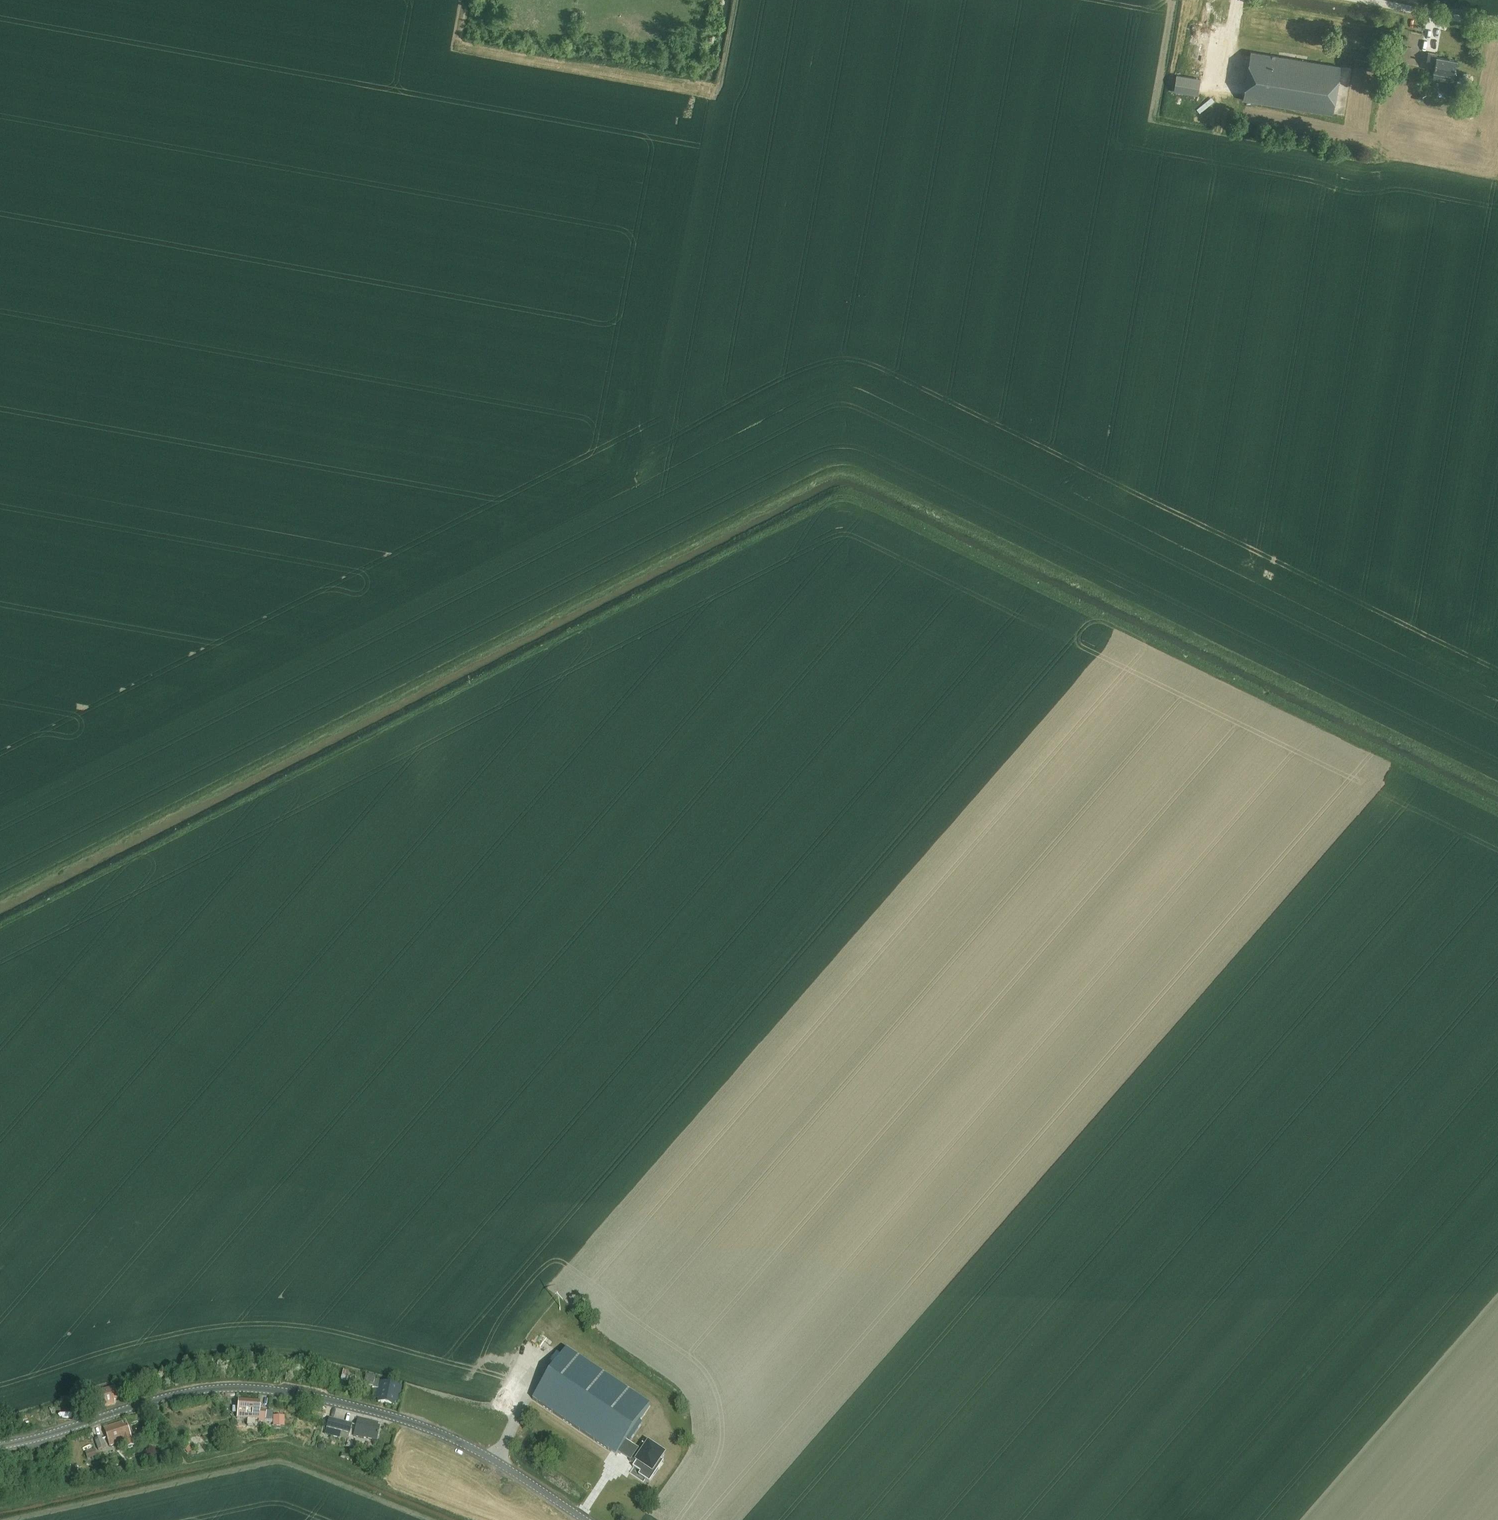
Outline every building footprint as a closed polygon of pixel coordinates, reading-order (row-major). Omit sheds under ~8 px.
[(1251,52),(1244,99),(1332,113),(1340,66),(1251,52)] [(1428,52),(1425,65),(1434,66),(1434,70),(1454,74),(1457,60),(1436,56),(1436,54),(1428,52)] [(1198,95),(1200,77),(1177,74),(1174,90),(1198,95)] [(567,1351),(534,1401),(617,1456),(618,1454),(619,1453),(621,1454),(625,1448),(628,1443),(626,1442),(628,1440),(630,1441),(643,1423),(640,1421),(650,1406),(567,1351)] [(365,1377),(363,1385),(372,1387),(372,1388),(377,1389),(375,1398),(379,1399),(378,1402),(394,1405),(394,1402),(398,1402),(401,1387),(379,1382),(379,1381),(374,1380),(375,1377),(366,1375),(365,1377)] [(114,1400),(117,1399),(114,1387),(92,1394),(96,1409),(115,1404),(114,1400)] [(233,1407),(233,1413),(237,1413),(237,1419),(247,1419),(247,1426),(255,1427),(256,1420),(259,1420),(259,1423),(264,1423),(272,1424),(273,1412),(265,1411),(260,1411),(261,1402),(238,1400),(238,1407),(233,1407)] [(285,1413),(273,1413),(273,1427),(284,1427),(285,1413)] [(329,1418),(325,1435),(340,1438),(341,1432),(350,1434),(352,1424),(329,1418)] [(377,1441),(380,1427),(378,1427),(379,1423),(359,1419),(355,1436),(377,1441)] [(103,1428),(110,1446),(123,1442),(125,1449),(134,1446),(127,1424),(124,1425),(122,1422),(103,1428)] [(98,1450),(105,1448),(101,1437),(95,1440),(98,1450)] [(644,1442),(631,1463),(635,1466),(634,1468),(641,1473),(639,1476),(650,1483),(654,1477),(652,1476),(666,1455),(648,1444),(644,1442)] [(87,1459),(97,1456),(95,1449),(85,1452),(87,1459)]
